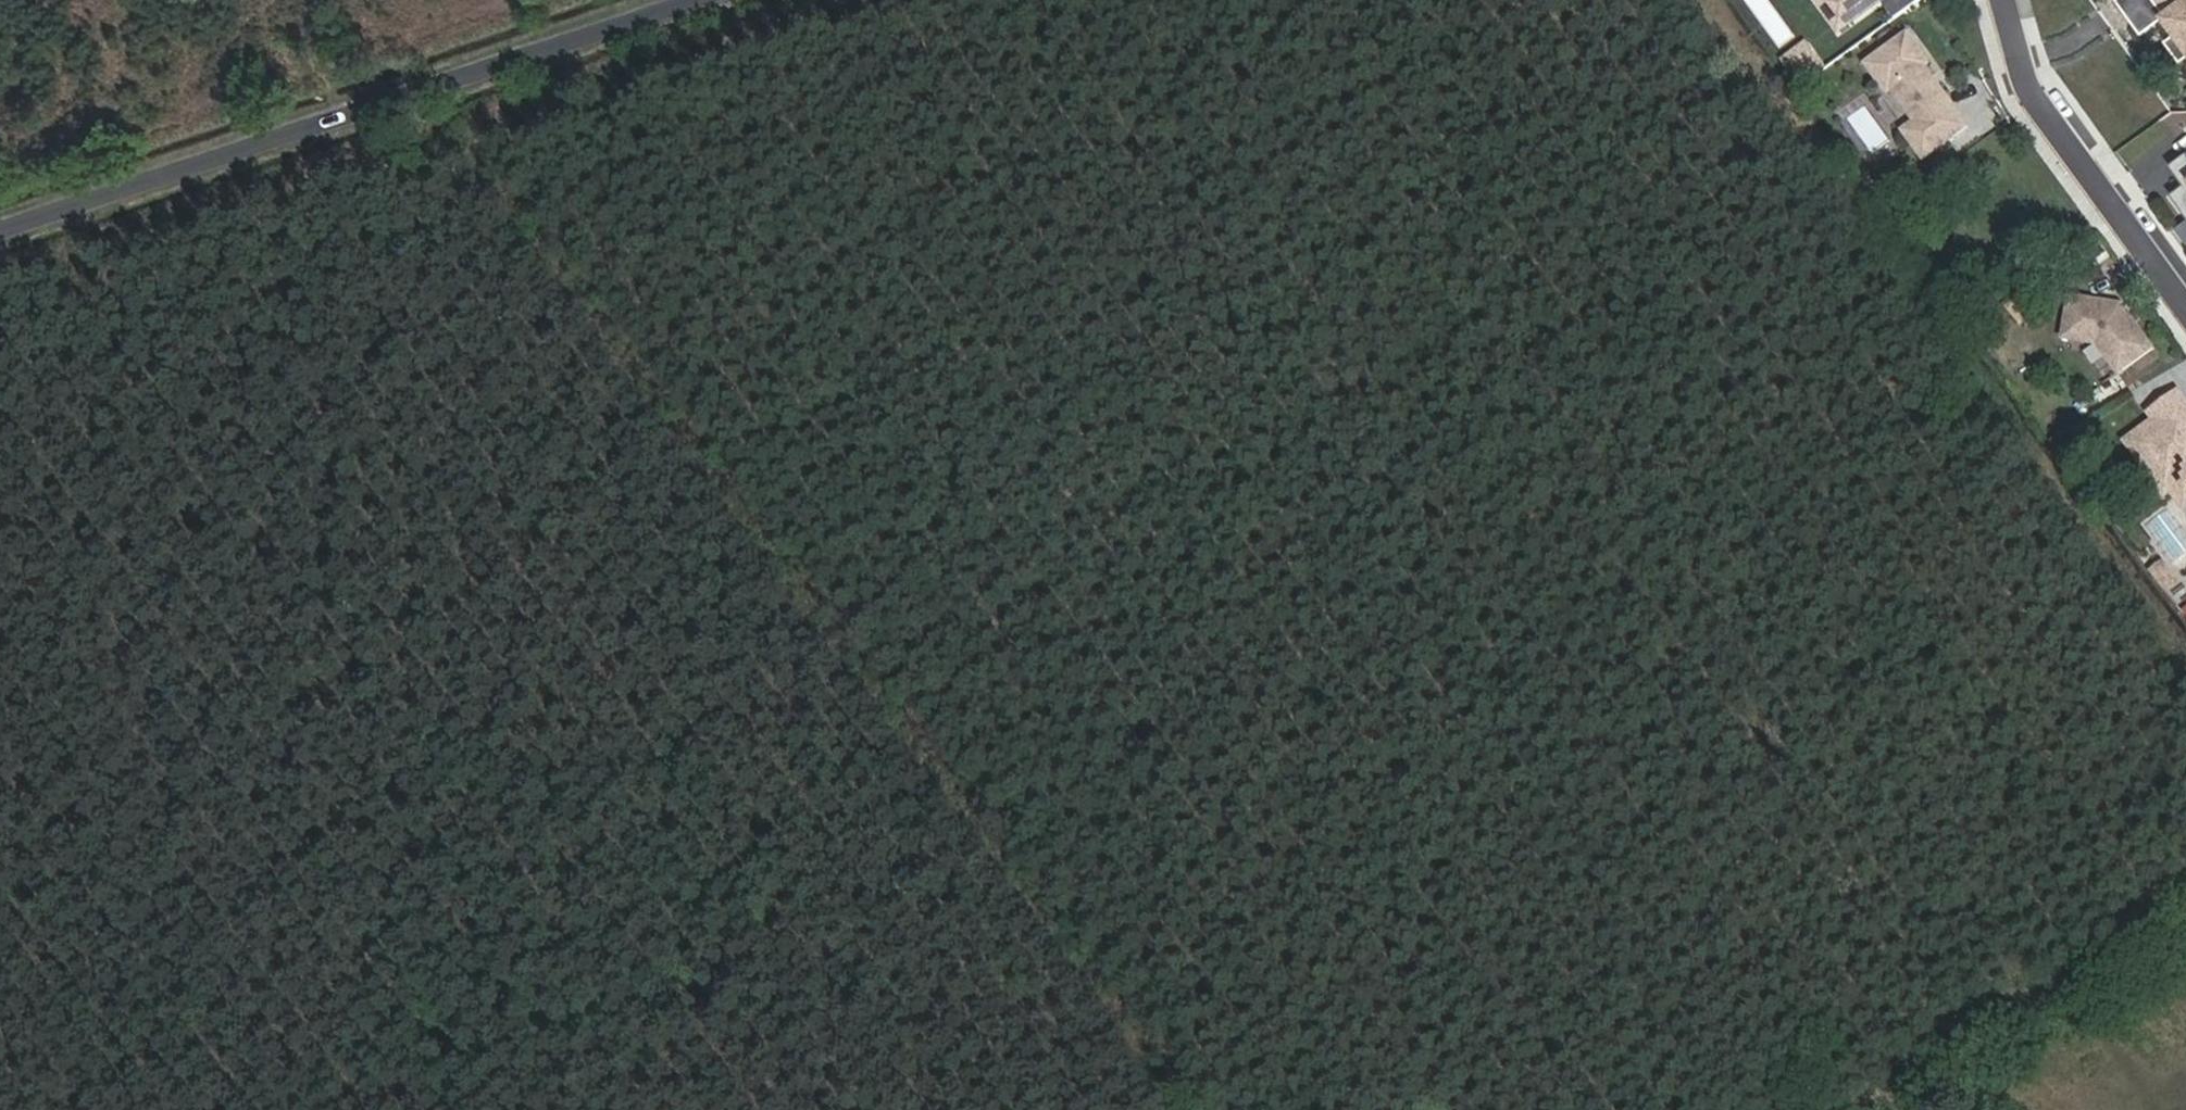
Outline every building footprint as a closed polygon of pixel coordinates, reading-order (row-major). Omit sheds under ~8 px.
[(1842,25),(1876,0),(1824,0),(1842,25)] [(2145,30),(2157,21),(2160,5),(2163,3),(2170,12),(2181,28),(2169,37),(2184,57),(2185,56),(2185,0),(2124,0),(2145,30)] [(2160,5),(2157,21),(2170,12),(2163,3),(2160,5)] [(1919,23),(1878,52),(1899,81),(1903,77),(1928,111),(1916,119),(1935,146),(1978,115),(1949,74),(1945,77),(1940,71),(1943,66),(1935,55),(1939,52),(1919,23)] [(2176,153),(2184,164),(2177,169),(2183,177),(2170,187),(2185,209),(2185,145),(2176,153)] [(2176,153),(2169,158),(2177,169),(2184,164),(2176,153)] [(2124,300),(2073,291),(2066,333),(2100,339),(2121,368),(2156,344),(2133,313),(2127,317),(2122,311),(2124,300)] [(2152,409),(2157,416),(2128,437),(2166,489),(2172,485),(2185,475),(2185,396),(2180,388),(2152,409)] [(2172,485),(2185,503),(2185,502),(2185,475),(2172,485)] [(2176,575),(2163,558),(2152,566),(2165,583),(2176,575)]
